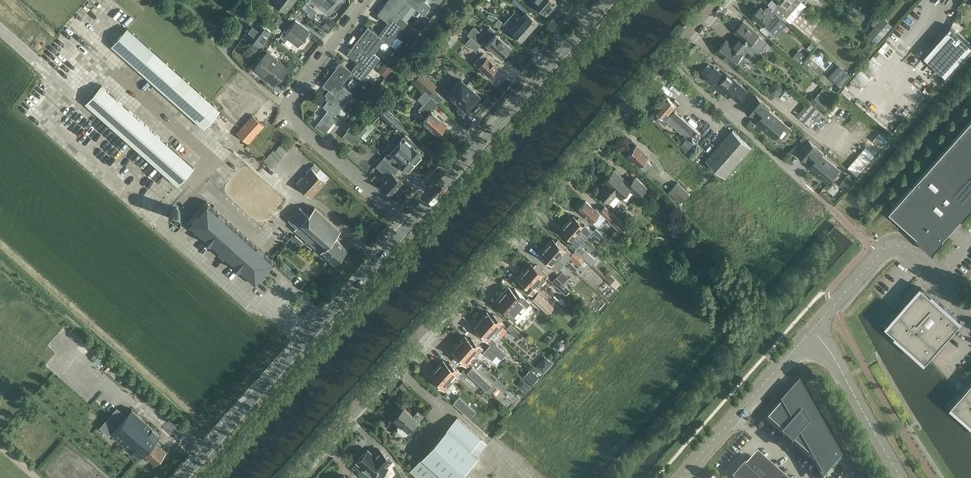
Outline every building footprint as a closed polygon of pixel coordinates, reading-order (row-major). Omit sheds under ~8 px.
[(271,1),(286,12),(296,0),(271,0),(271,1)] [(303,4),(312,10),(315,5),(310,1),(309,3),(306,0),(303,4)] [(378,14),(386,20),(389,16),(397,21),(400,17),(401,17),(411,5),(417,10),(418,10),(406,0),(390,0),(382,10),(378,14)] [(406,0),(418,10),(426,0),(406,0)] [(521,17),(515,11),(512,15),(530,31),(538,22),(531,16),(535,11),(528,5),(522,0),(512,0),(524,10),(526,12),(521,17)] [(546,13),(557,1),(555,0),(533,0),(546,13)] [(774,8),(786,18),(801,0),(781,0),(774,8)] [(967,24),(970,16),(970,6),(966,4),(968,0),(938,0),(934,6),(950,15),(967,24)] [(761,6),(753,15),(771,31),(783,17),(770,5),(768,7),(767,6),(765,9),(761,6)] [(530,31),(512,15),(508,19),(514,25),(510,29),(499,19),(495,16),(493,15),(491,15),(489,15),(487,17),(512,39),(515,34),(522,40),(530,31)] [(879,41),(894,24),(884,15),(869,32),(879,41)] [(260,46),(271,31),(259,22),(261,20),(255,16),(247,26),(249,28),(245,34),(260,46)] [(369,27),(391,45),(404,28),(408,23),(401,17),(400,17),(397,21),(389,16),(386,20),(389,22),(379,35),(369,27)] [(310,32),(296,21),(287,32),(285,31),(281,37),(286,41),(288,38),(299,46),(310,32)] [(741,36),(736,41),(745,48),(749,43),(750,44),(751,43),(752,44),(754,44),(757,40),(757,38),(756,37),(759,34),(744,21),(735,31),(741,36)] [(511,46),(496,32),(489,27),(483,34),(474,26),(467,33),(472,37),(481,45),(486,40),(488,43),(487,44),(502,57),(511,46)] [(970,49),(970,44),(951,26),(924,56),(947,76),(970,49)] [(355,45),(351,49),(359,55),(362,51),(369,57),(373,52),(374,53),(384,40),(390,45),(391,45),(369,27),(355,45)] [(204,127),(215,114),(220,109),(128,28),(112,46),(204,127)] [(472,37),(467,42),(476,51),(481,45),(472,37)] [(741,52),(745,48),(736,41),(733,45),(727,40),(717,51),(733,65),(736,61),(737,62),(739,62),(744,57),(743,55),(742,54),(743,53),(741,52)] [(863,85),(897,48),(888,40),(854,76),(863,85)] [(394,52),(388,60),(394,65),(402,55),(403,54),(401,52),(393,46),(390,49),(394,52)] [(798,50),(793,56),(799,61),(804,55),(798,50)] [(268,51),(255,67),(252,65),(248,71),(251,73),(254,69),(266,78),(269,75),(277,81),(288,67),(268,51)] [(361,57),(351,70),(363,80),(377,63),(381,58),(374,53),(373,52),(369,57),(362,51),(359,55),(361,57)] [(498,67),(487,57),(483,53),(474,62),(489,76),(498,67)] [(327,80),(323,85),(329,89),(331,91),(335,86),(342,92),(345,88),(342,85),(352,73),(363,81),(363,80),(351,70),(341,62),(327,80)] [(382,70),(388,74),(392,68),(385,62),(382,67),(383,68),(382,70)] [(731,81),(714,67),(705,77),(708,79),(708,81),(712,84),(714,85),(723,92),(725,89),(738,100),(747,90),(734,78),(731,81)] [(851,75),(841,67),(832,78),(841,86),(851,75)] [(415,80),(430,93),(437,86),(422,72),(415,80)] [(474,88),(468,83),(467,84),(461,79),(449,93),(455,98),(452,101),(458,106),(461,103),(466,108),(471,102),(472,103),(477,98),(476,97),(478,95),(473,90),(474,88)] [(770,87),(771,92),(774,95),(779,95),(782,91),(782,86),(778,83),(773,83),(770,87)] [(838,95),(825,85),(812,101),(825,112),(838,95)] [(103,86),(87,104),(177,186),(193,168),(129,110),(103,86)] [(330,98),(324,106),(328,109),(336,115),(350,98),(353,94),(345,88),(342,92),(335,86),(331,91),(329,89),(325,94),(330,98)] [(371,96),(374,90),(370,87),(366,92),(371,96)] [(425,117),(422,120),(437,134),(446,124),(432,111),(439,103),(431,96),(425,91),(417,99),(423,104),(418,111),(421,113),(425,117)] [(771,107),(756,95),(745,108),(754,116),(756,114),(760,118),(757,122),(765,129),(766,128),(768,130),(767,131),(775,137),(786,124),(769,109),(771,107)] [(677,107),(680,103),(675,99),(674,102),(668,96),(656,109),(662,115),(660,117),(665,122),(668,120),(675,111),(673,109),(674,108),(676,109),(678,107),(677,107)] [(817,131),(829,118),(809,101),(797,115),(817,131)] [(386,108),(380,115),(398,132),(404,125),(386,108)] [(328,109),(323,115),(333,122),(337,116),(336,115),(328,109)] [(675,111),(668,120),(695,143),(700,137),(698,135),(701,133),(675,111)] [(253,115),(237,133),(249,144),(265,126),(253,115)] [(323,115),(316,125),(325,132),(333,122),(323,115)] [(967,125),(950,144),(948,146),(970,167),(970,129),(967,125)] [(360,135),(350,127),(343,136),(353,143),(360,135)] [(706,159),(708,161),(724,176),(752,147),(733,130),(706,159)] [(403,136),(395,144),(415,163),(423,154),(403,136)] [(824,152),(809,140),(798,153),(807,160),(809,158),(813,162),(810,167),(818,173),(819,172),(821,174),(820,175),(828,182),(839,169),(822,154),(824,152)] [(415,163),(395,144),(394,145),(395,146),(390,152),(389,151),(386,154),(383,152),(381,154),(384,157),(396,168),(400,163),(408,171),(415,163)] [(627,155),(634,161),(639,166),(640,165),(646,170),(652,164),(646,158),(648,155),(637,145),(627,155)] [(273,150),(264,161),(272,168),(287,151),(280,146),(275,152),(273,150)] [(948,146),(928,168),(970,206),(970,167),(948,146)] [(653,163),(658,159),(653,152),(647,157),(653,163)] [(396,168),(384,157),(376,165),(386,174),(382,179),(385,181),(382,185),(392,194),(403,182),(394,174),(398,170),(396,168)] [(857,159),(850,168),(857,174),(865,165),(857,159)] [(312,198),(327,181),(317,173),(320,170),(315,164),(297,184),(312,198)] [(928,168),(909,189),(952,228),(970,208),(970,206),(928,168)] [(630,184),(614,170),(603,182),(606,185),(599,193),(614,206),(629,188),(638,196),(646,187),(635,177),(630,184)] [(680,203),(689,193),(678,182),(669,192),(680,203)] [(952,228),(909,189),(890,211),(914,233),(933,250),(952,228)] [(207,201),(187,224),(255,284),(275,262),(207,201)] [(598,226),(607,217),(610,219),(609,220),(622,232),(620,234),(624,239),(626,236),(632,242),(637,236),(605,206),(600,211),(597,208),(595,209),(586,201),(579,209),(598,226)] [(335,263),(348,249),(335,237),(341,230),(315,207),(309,214),(301,207),(289,220),(298,227),(295,229),(321,252),(322,252),(335,263)] [(573,215),(567,222),(585,238),(587,235),(591,239),(594,236),(592,234),(594,233),(602,239),(605,236),(596,227),(593,230),(579,217),(577,219),(573,215)] [(585,238),(567,222),(561,229),(565,233),(564,234),(577,246),(574,250),(584,258),(591,265),(596,259),(582,246),(583,244),(581,242),(585,238)] [(299,246),(303,241),(296,234),(291,239),(299,246)] [(552,238),(546,245),(559,257),(565,262),(570,257),(578,264),(584,258),(574,250),(572,252),(559,240),(557,242),(552,238)] [(559,257),(546,245),(540,252),(544,257),(543,258),(554,268),(557,265),(554,262),(559,257)] [(291,279),(297,273),(285,262),(279,268),(291,279)] [(531,263),(524,270),(537,281),(541,285),(546,279),(553,285),(554,284),(566,294),(570,289),(556,276),(552,281),(547,276),(548,275),(537,265),(535,267),(531,263)] [(569,272),(572,269),(566,264),(563,267),(569,272)] [(586,271),(600,285),(607,277),(594,264),(586,271)] [(537,281),(524,270),(518,277),(522,281),(521,283),(532,293),(536,288),(533,285),(537,281)] [(565,271),(559,276),(565,282),(571,277),(565,271)] [(616,287),(621,282),(610,272),(606,277),(616,287)] [(499,307),(510,317),(514,321),(530,303),(515,289),(514,291),(509,287),(496,301),(501,305),(499,307)] [(961,321),(931,294),(930,295),(921,287),(887,325),(896,333),(896,334),(925,360),(933,351),(934,352),(954,330),(953,329),(961,321)] [(548,312),(553,306),(539,293),(533,299),(548,312)] [(487,311),(480,318),(493,330),(498,325),(501,327),(504,323),(493,314),(492,315),(487,311)] [(493,330),(480,318),(474,325),(479,330),(477,331),(491,344),(487,347),(497,355),(501,359),(506,353),(496,344),(496,341),(489,335),(493,330)] [(511,323),(507,328),(516,336),(520,331),(511,323)] [(465,335),(459,343),(472,354),(476,349),(479,352),(482,348),(472,338),(470,340),(465,335)] [(472,354),(459,343),(452,350),(457,354),(455,356),(466,366),(471,361),(468,358),(472,354)] [(497,355),(487,347),(483,352),(492,360),(497,355)] [(544,371),(553,361),(546,354),(537,365),(544,371)] [(443,360),(437,367),(450,378),(454,373),(457,376),(460,373),(465,376),(463,378),(468,383),(470,381),(477,387),(480,383),(486,389),(487,389),(468,372),(467,372),(464,369),(461,372),(450,362),(448,364),(443,360)] [(450,378),(437,367),(431,374),(435,378),(434,380),(445,390),(452,381),(449,378),(450,378)] [(472,367),(468,372),(487,389),(491,392),(495,387),(472,367)] [(524,375),(533,383),(540,375),(532,367),(524,375)] [(959,396),(960,396),(952,405),(970,422),(970,382),(959,396)] [(798,388),(769,421),(785,436),(783,439),(792,447),(795,444),(828,474),(840,460),(798,388)] [(470,417),(476,411),(460,396),(454,403),(470,417)] [(155,464),(166,451),(159,445),(161,444),(156,439),(161,434),(133,409),(128,415),(117,405),(100,425),(139,459),(144,454),(155,464)] [(394,417),(401,423),(398,426),(398,429),(403,434),(407,434),(410,430),(408,428),(417,418),(419,420),(424,415),(418,410),(413,414),(403,406),(399,411),(398,411),(394,414),(394,416),(394,417)] [(419,477),(457,477),(487,444),(458,417),(410,470),(419,477)] [(376,453),(372,453),(368,449),(357,461),(364,467),(363,469),(368,473),(369,472),(376,477),(377,477),(387,467),(386,466),(392,460),(380,449),(376,453)] [(740,477),(780,477),(758,458),(740,477)]
